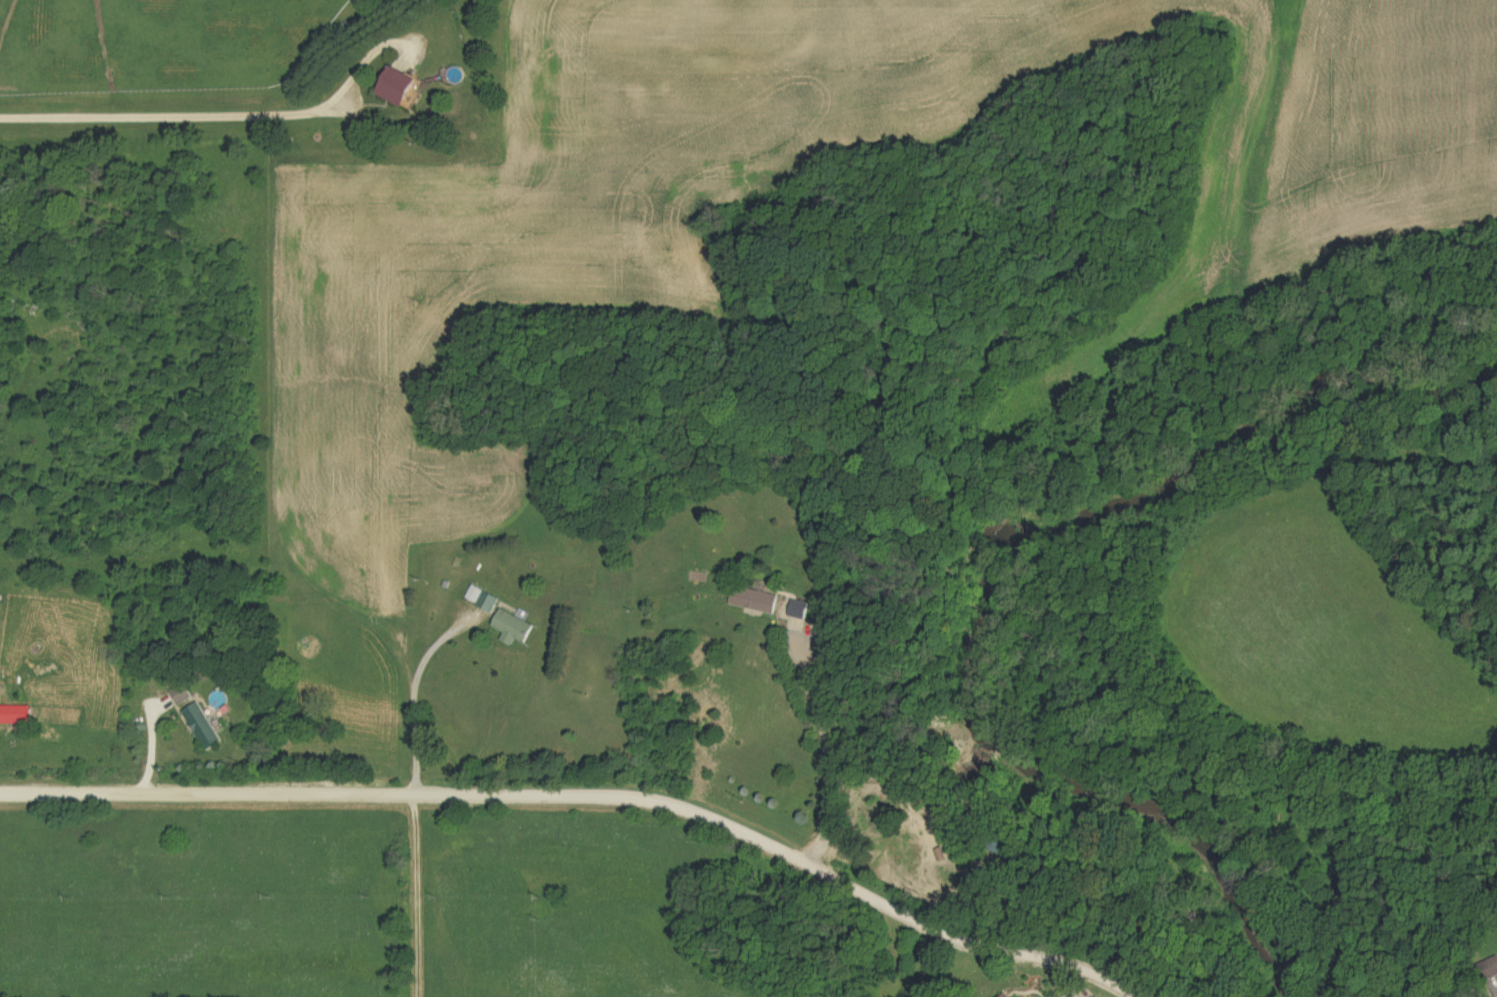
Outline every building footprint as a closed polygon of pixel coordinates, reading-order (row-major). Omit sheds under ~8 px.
[(381,97),(408,108),(419,78),(393,68),(381,97)] [(503,600),(476,586),(469,600),(495,614),(503,600)] [(784,598),(738,586),(733,604),(779,616),(784,598)] [(810,620),(812,604),(794,602),(792,618),(810,620)] [(538,627),(505,609),(496,627),(508,634),(504,641),(515,647),(519,640),(528,645),(538,627)] [(180,706),(196,699),(189,683),(173,690),(180,706)] [(185,712),(209,752),(225,742),(201,702),(185,712)] [(36,707),(0,707),(0,725),(35,725),(36,707)] [(1488,963),(1496,979),(1496,978),(1496,958),(1488,963)]
